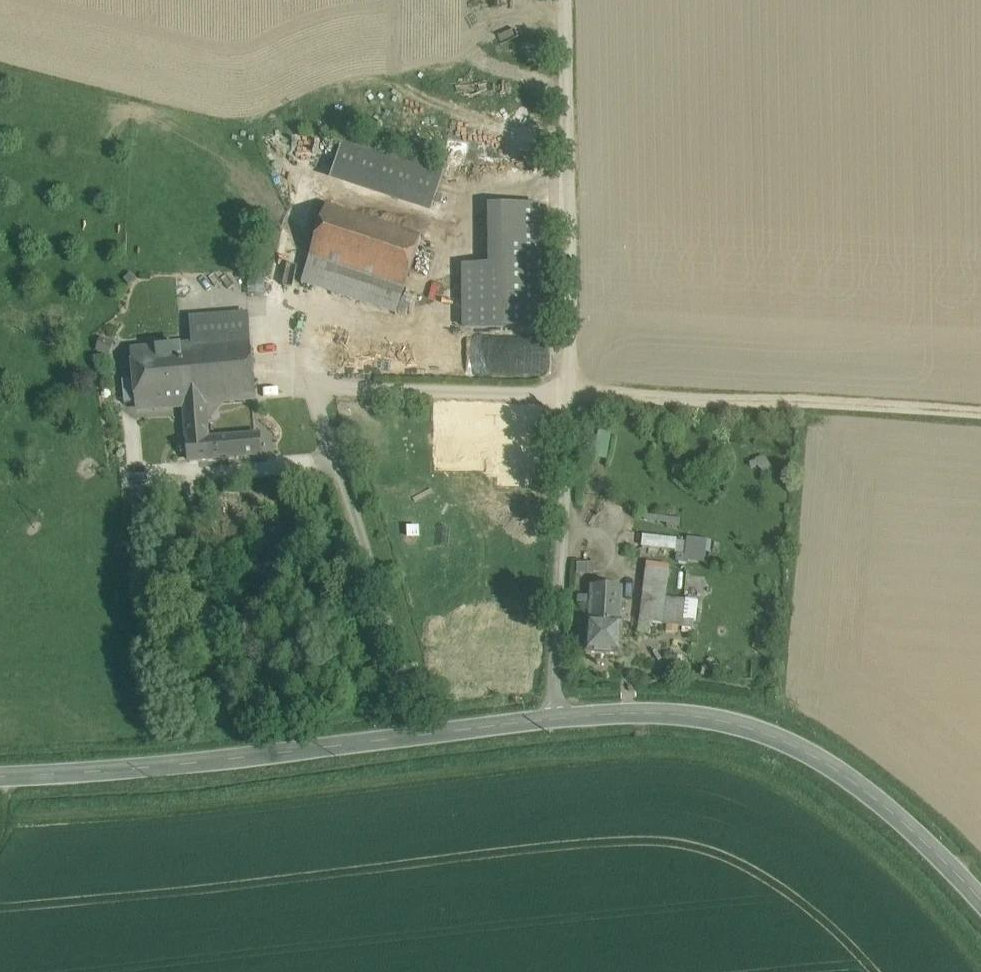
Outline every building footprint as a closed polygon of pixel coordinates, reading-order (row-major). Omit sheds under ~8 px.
[(442,176),(345,144),(333,181),(430,213),(442,176)] [(422,237),(327,206),(310,259),(404,290),(422,237)] [(539,328),(538,206),(499,207),(500,266),(490,266),(465,266),(465,269),(466,268),(466,286),(465,286),(465,289),(466,289),(466,306),(465,306),(465,329),(539,328)] [(489,207),(490,266),(500,266),(499,207),(489,207)] [(404,290),(310,259),(301,283),(396,315),(404,290)] [(247,314),(191,319),(193,347),(249,342),(247,314)] [(193,347),(181,348),(186,406),(204,404),(205,404),(256,400),(251,342),(249,342),(193,347)] [(181,348),(133,352),(138,410),(185,406),(186,406),(181,348)] [(260,436),(208,440),(204,404),(186,406),(185,406),(190,462),(261,455),(260,436)] [(610,459),(612,432),(598,431),(596,459),(610,459)] [(645,533),(643,545),(676,550),(678,539),(645,533)] [(686,560),(708,562),(710,538),(688,536),(686,560)] [(579,573),(597,574),(598,562),(579,561),(579,573)] [(669,569),(646,566),(642,603),(664,606),(669,569)] [(621,588),(592,587),(591,621),(588,621),(586,653),(620,655),(622,623),(619,623),(621,588)] [(664,606),(642,603),(640,620),(662,623),(664,606)]
